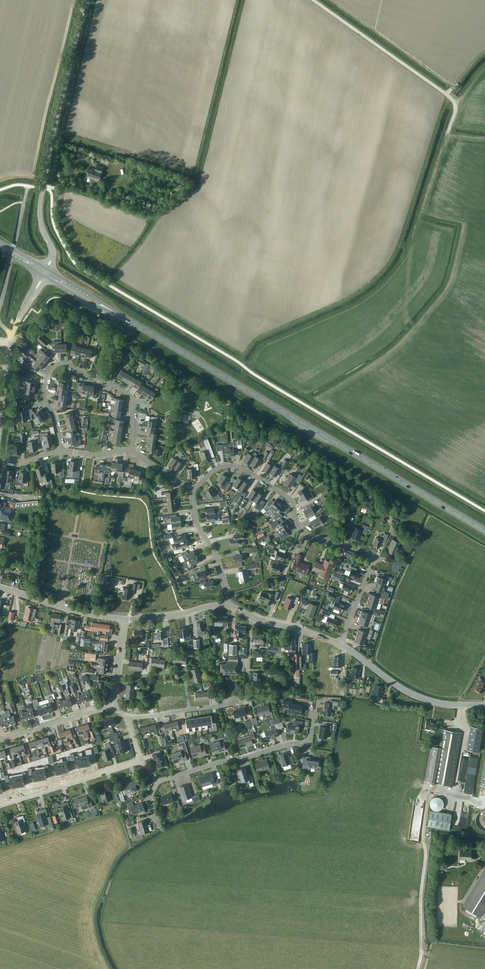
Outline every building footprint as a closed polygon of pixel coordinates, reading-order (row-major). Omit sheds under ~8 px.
[(99,180),(103,169),(104,167),(97,164),(95,170),(89,168),(86,176),(99,180)] [(37,340),(44,346),(48,342),(41,335),(37,340)] [(61,357),(61,344),(61,341),(53,341),(53,348),(55,349),(55,352),(58,352),(58,357),(61,357)] [(80,355),(82,347),(76,346),(76,344),(73,343),(70,355),(76,356),(77,355),(80,355)] [(69,349),(70,344),(61,344),(61,357),(64,357),(64,352),(67,352),(67,349),(69,349)] [(95,355),(97,349),(93,348),(92,350),(87,349),(84,361),(87,362),(88,357),(91,358),(92,354),(95,355)] [(40,356),(46,361),(50,357),(44,352),(41,349),(39,351),(42,354),(40,356)] [(46,361),(40,356),(37,354),(35,356),(38,358),(36,361),(42,366),(46,361)] [(42,366),(36,361),(33,358),(31,360),(34,363),(32,365),(38,371),(42,366)] [(127,372),(129,369),(127,368),(125,371),(122,369),(117,376),(123,379),(127,373),(127,372)] [(132,375),(134,372),(132,371),(130,374),(127,373),(123,379),(128,382),(132,375)] [(137,378),(139,375),(137,374),(135,377),(132,375),(128,382),(133,385),(137,378)] [(35,389),(36,383),(31,382),(32,378),(24,377),(23,383),(26,384),(25,387),(35,389)] [(142,381),(144,378),(142,377),(140,380),(137,378),(133,385),(138,388),(141,384),(142,382),(142,381)] [(67,389),(69,380),(63,379),(62,382),(59,382),(58,388),(65,389),(67,389)] [(78,391),(78,392),(82,393),(87,394),(89,385),(86,385),(86,383),(80,382),(79,388),(78,391)] [(142,394),(146,387),(148,383),(146,382),(144,385),(141,384),(138,388),(137,390),(142,394)] [(96,398),(97,392),(99,385),(92,384),(92,386),(89,385),(87,394),(93,395),(93,396),(94,398),(96,398)] [(151,390),(153,386),(151,385),(149,388),(146,387),(142,394),(147,397),(151,390)] [(34,395),(35,389),(25,387),(25,391),(21,390),(20,396),(28,398),(29,394),(34,395)] [(156,393),(158,389),(156,388),(154,391),(151,390),(147,397),(152,400),(156,393)] [(106,405),(110,406),(111,406),(111,409),(114,410),(122,411),(123,405),(115,404),(107,402),(106,405)] [(21,411),(20,407),(14,408),(15,414),(18,413),(20,422),(27,420),(26,410),(21,411)] [(38,418),(35,420),(38,424),(41,422),(47,418),(41,409),(35,413),(38,418)] [(114,410),(111,409),(110,409),(109,411),(113,412),(113,416),(121,417),(122,411),(114,410)] [(158,421),(158,418),(147,416),(146,420),(148,420),(148,423),(144,422),(143,425),(156,427),(157,421),(154,421),(154,420),(158,421)] [(66,419),(67,425),(75,423),(79,422),(79,420),(77,420),(77,417),(74,418),(66,419)] [(48,435),(48,432),(39,434),(40,440),(44,439),(46,447),(53,445),(51,434),(48,435)] [(28,442),(30,451),(37,450),(36,443),(39,442),(38,436),(34,436),(35,440),(28,442)] [(121,438),(113,436),(109,436),(109,438),(113,439),(112,442),(120,444),(121,438)] [(205,462),(212,460),(209,453),(213,452),(207,436),(203,437),(208,450),(201,452),(205,462)] [(231,444),(228,444),(228,447),(229,456),(235,456),(234,449),(238,448),(237,440),(233,441),(233,443),(231,444)] [(155,448),(155,444),(148,443),(147,449),(150,449),(149,453),(155,454),(155,455),(159,456),(161,449),(155,448)] [(225,444),(219,445),(220,451),(223,450),(224,457),(229,456),(228,447),(228,444),(225,444)] [(254,460),(256,457),(249,453),(244,460),(250,464),(250,463),(252,460),(254,460)] [(257,467),(262,460),(256,456),(256,457),(254,460),(252,460),(250,463),(257,467)] [(174,468),(179,461),(174,457),(169,465),(174,468)] [(282,465),(280,464),(278,468),(275,466),(275,467),(273,470),(271,469),(269,473),(276,477),(282,468),(284,469),(288,462),(285,460),(282,465)] [(78,462),(71,461),(69,469),(74,470),(73,477),(79,478),(80,471),(76,470),(78,462)] [(179,471),(184,464),(179,461),(174,468),(179,471)] [(273,470),(275,467),(270,464),(271,462),(269,461),(263,470),(269,474),(269,473),(271,469),(273,470)] [(52,463),(53,472),(60,472),(60,476),(64,476),(64,469),(60,469),(59,462),(52,463)] [(101,473),(101,471),(103,472),(103,473),(104,473),(106,464),(100,463),(99,466),(96,466),(95,472),(99,473),(101,473)] [(131,465),(130,464),(128,463),(125,471),(129,472),(128,476),(133,478),(136,470),(133,469),(134,466),(133,464),(131,465)] [(188,469),(189,478),(196,477),(195,470),(199,469),(198,464),(194,464),(194,468),(188,469)] [(48,473),(45,474),(42,466),(36,468),(39,477),(43,476),(44,482),(50,480),(48,473)] [(145,471),(139,469),(139,470),(136,470),(133,478),(139,479),(138,481),(142,482),(145,471)] [(13,471),(6,470),(4,480),(11,482),(13,471)] [(28,473),(20,472),(20,478),(16,478),(15,484),(21,485),(22,482),(27,482),(28,473)] [(297,478),(290,473),(288,477),(286,476),(284,476),(283,479),(283,481),(285,482),(284,483),(291,487),(296,480),(299,483),(303,476),(299,474),(297,478)] [(225,489),(229,482),(227,481),(229,478),(223,474),(218,481),(222,484),(220,486),(225,489)] [(244,480),(238,477),(233,485),(239,488),(244,480)] [(243,493),(243,494),(249,484),(244,481),(239,489),(239,488),(235,494),(239,497),(236,502),(239,504),(243,497),(241,496),(243,493)] [(217,492),(215,494),(211,487),(206,490),(211,499),(213,499),(215,498),(216,501),(221,498),(220,497),(217,492)] [(308,493),(305,487),(298,491),(301,496),(300,496),(303,501),(307,498),(308,501),(314,498),(311,492),(308,493)] [(258,492),(253,489),(248,497),(253,500),(258,492)] [(264,496),(259,493),(254,500),(257,503),(254,507),(260,510),(265,502),(261,500),(264,496)] [(247,501),(244,499),(239,506),(243,508),(247,501)] [(266,511),(268,509),(272,512),(274,510),(280,503),(276,499),(271,505),(268,503),(263,508),(266,511)] [(0,501),(0,519),(10,522),(15,508),(5,506),(6,502),(0,501)] [(307,509),(304,511),(307,516),(315,512),(311,507),(314,505),(313,502),(306,506),(307,509)] [(280,503),(274,510),(272,512),(276,516),(274,518),(277,520),(284,516),(279,512),(284,507),(280,503)] [(206,515),(216,514),(215,511),(221,511),(220,507),(206,509),(206,515)] [(322,515),(320,512),(315,515),(317,518),(310,522),(314,528),(323,523),(319,516),(322,515)] [(288,525),(286,520),(279,523),(278,520),(271,524),(273,527),(275,526),(277,531),(280,529),(288,525)] [(280,536),(291,530),(288,525),(280,529),(282,532),(279,534),(280,536)] [(369,527),(363,525),(362,529),(355,527),(351,537),(359,540),(362,532),(366,534),(369,527)] [(244,539),(243,533),(236,534),(237,538),(229,539),(231,546),(240,544),(239,540),(244,539)] [(388,535),(384,533),(383,535),(381,534),(380,538),(376,537),(373,545),(379,548),(382,540),(386,542),(388,535)] [(186,534),(173,537),(175,543),(175,544),(178,543),(187,540),(186,534)] [(404,540),(399,538),(398,542),(393,539),(388,551),(396,554),(401,543),(403,544),(404,540)] [(175,554),(183,551),(182,548),(189,546),(187,540),(178,543),(179,546),(177,547),(177,549),(174,550),(175,554)] [(181,553),(185,562),(197,556),(194,550),(189,553),(187,550),(181,553)] [(283,560),(286,554),(277,551),(275,557),(276,557),(275,560),(279,561),(280,559),(283,560)] [(242,555),(242,554),(233,556),(234,562),(244,560),(243,558),(246,558),(245,555),(242,555)] [(303,555),(298,554),(296,560),(295,560),(292,569),(307,574),(310,565),(301,562),(303,555)] [(200,562),(197,556),(189,560),(190,564),(188,565),(189,567),(187,568),(189,571),(195,568),(193,565),(200,562)] [(279,562),(272,559),(270,564),(272,565),(271,569),(279,572),(281,566),(277,565),(279,562)] [(328,576),(332,563),(326,561),(324,566),(315,563),(313,569),(321,573),(321,574),(328,576)] [(252,575),(249,576),(247,570),(255,568),(254,564),(245,566),(245,570),(238,572),(240,583),(250,581),(249,578),(252,577),(252,575)] [(350,565),(348,571),(351,571),(349,575),(357,578),(359,572),(356,571),(357,568),(350,565)] [(199,572),(199,569),(192,571),(195,581),(199,580),(199,578),(203,577),(208,576),(206,570),(199,572)] [(3,581),(12,583),(13,576),(13,575),(8,573),(8,575),(4,574),(3,581)] [(391,581),(392,578),(385,575),(384,578),(377,576),(375,582),(386,586),(388,580),(391,581)] [(207,582),(206,579),(200,581),(201,584),(204,583),(206,589),(215,586),(213,580),(207,582)] [(349,591),(351,592),(354,586),(341,581),(340,583),(343,584),(342,588),(345,590),(349,591)] [(384,592),(386,586),(375,582),(373,588),(379,590),(378,593),(388,596),(389,593),(384,592)] [(137,583),(134,583),(134,586),(127,585),(126,587),(124,587),(122,597),(130,598),(131,588),(133,588),(133,589),(136,589),(137,583)] [(259,598),(265,600),(264,602),(271,604),(274,597),(279,599),(281,593),(276,591),(275,595),(268,592),(268,593),(262,591),(259,598)] [(341,597),(329,592),(328,596),(331,598),(331,600),(335,602),(333,608),(334,608),(340,611),(342,612),(345,605),(338,602),(341,597)] [(387,599),(388,596),(378,593),(377,596),(370,593),(368,599),(378,603),(380,597),(383,598),(387,599)] [(299,597),(295,596),(294,600),(288,597),(284,606),(291,609),(293,603),(297,604),(299,597)] [(368,599),(366,605),(372,607),(371,610),(379,613),(383,614),(384,611),(377,608),(378,603),(368,599)] [(317,606),(310,603),(305,615),(312,618),(317,606)] [(33,617),(35,618),(37,609),(28,607),(26,615),(25,615),(24,620),(32,622),(33,617)] [(379,613),(371,610),(369,610),(368,613),(362,610),(360,617),(371,620),(373,614),(378,616),(379,613)] [(50,626),(49,630),(50,631),(50,632),(55,633),(55,629),(53,629),(54,626),(54,621),(60,622),(61,615),(52,613),(50,626)] [(218,615),(215,614),(215,625),(223,626),(223,622),(228,622),(228,617),(222,616),(218,615)] [(325,623),(335,627),(338,620),(328,616),(325,623)] [(369,626),(371,620),(360,617),(358,623),(364,625),(363,627),(365,628),(371,630),(372,627),(369,626)] [(66,625),(64,637),(68,638),(68,636),(69,628),(71,628),(77,629),(78,628),(79,620),(72,619),(72,623),(69,623),(69,625),(68,625),(66,625)] [(197,622),(199,632),(206,631),(204,622),(205,622),(204,619),(201,620),(201,621),(197,622)] [(101,624),(100,630),(106,631),(105,634),(112,635),(112,629),(110,628),(110,625),(101,624)] [(246,632),(246,626),(241,626),(242,625),(235,624),(235,634),(236,634),(236,637),(241,638),(241,633),(244,634),(244,632),(246,632)] [(190,634),(187,635),(186,628),(179,628),(180,637),(184,637),(185,641),(191,640),(190,634)] [(373,631),(371,630),(365,628),(364,631),(358,629),(356,635),(367,638),(369,632),(372,633),(373,631)] [(146,630),(141,630),(141,631),(135,630),(134,636),(141,637),(141,641),(145,641),(145,639),(148,640),(150,631),(146,630)] [(162,638),(163,647),(169,646),(168,637),(165,637),(164,630),(157,631),(158,634),(158,639),(162,638)] [(265,634),(259,634),(259,635),(254,635),(254,641),(255,641),(255,642),(258,642),(258,643),(264,643),(265,634)] [(365,644),(367,638),(356,635),(354,641),(365,644)] [(81,637),(80,646),(87,646),(87,643),(90,643),(90,639),(81,637)] [(286,650),(288,650),(288,653),(292,654),(293,650),(296,650),(296,644),(295,644),(295,639),(289,639),(289,641),(287,641),(287,644),(286,644),(286,650)] [(102,650),(109,651),(110,644),(103,643),(102,650)] [(309,662),(314,662),(315,652),(312,652),(312,648),(311,648),(311,643),(305,643),(305,644),(303,644),(303,648),(302,648),(302,654),(310,654),(309,662)] [(96,654),(85,652),(85,656),(90,657),(90,660),(95,661),(96,654)] [(238,657),(229,656),(228,661),(227,661),(227,664),(221,663),(221,671),(226,672),(226,675),(237,675),(238,657)] [(333,667),(342,667),(342,661),(341,661),(341,656),(335,656),(335,658),(334,658),(334,661),(333,661),(333,667)] [(107,666),(108,659),(99,657),(98,662),(100,662),(100,665),(107,666)] [(106,673),(107,666),(100,665),(100,668),(98,667),(97,672),(106,673)] [(193,676),(200,674),(198,667),(191,670),(193,676)] [(350,678),(359,678),(360,672),(359,672),(359,668),(353,667),(353,669),(352,668),(351,672),(350,678)] [(484,671),(481,676),(481,675),(477,682),(479,683),(476,690),(482,693),(484,687),(484,672),(484,671)] [(251,683),(260,684),(261,672),(254,672),(254,679),(252,679),(251,683)] [(97,687),(104,688),(105,680),(99,679),(99,675),(91,674),(90,679),(97,680),(97,683),(98,683),(97,687)] [(195,683),(202,681),(200,674),(193,676),(195,683)] [(381,691),(383,686),(377,685),(376,686),(375,686),(374,689),(372,695),(381,697),(383,691),(381,691)] [(85,702),(92,699),(89,690),(85,691),(85,693),(83,694),(85,702)] [(85,702),(83,694),(80,695),(79,693),(75,694),(78,704),(85,702)] [(47,703),(44,704),(45,706),(47,713),(54,711),(52,704),(54,703),(52,696),(48,698),(48,699),(49,702),(47,703)] [(66,707),(73,705),(70,696),(66,697),(66,699),(64,700),(66,707)] [(37,699),(33,700),(34,705),(35,709),(38,708),(40,715),(47,713),(45,706),(44,704),(42,705),(39,705),(38,702),(37,699)] [(66,707),(64,700),(61,701),(60,699),(56,700),(59,709),(66,707)] [(293,701),(284,699),(283,707),(289,708),(288,713),(302,715),(303,705),(292,704),(293,701)] [(339,701),(331,700),(330,703),(325,703),(323,714),(327,715),(327,716),(327,717),(331,717),(332,717),(333,712),(332,712),(332,709),(334,709),(335,706),(338,706),(339,701)] [(271,712),(269,705),(257,708),(259,715),(271,712)] [(247,715),(245,707),(233,710),(235,718),(240,717),(247,715)] [(28,719),(35,717),(32,708),(28,709),(29,711),(26,712),(28,719)] [(5,711),(5,713),(7,718),(9,725),(16,723),(14,715),(11,716),(9,710),(5,711)] [(28,719),(26,712),(23,713),(23,711),(19,712),(21,721),(28,719)] [(5,713),(1,714),(2,717),(0,717),(0,719),(2,727),(9,725),(7,718),(5,713)] [(206,724),(205,725),(205,729),(208,728),(207,724),(213,723),(211,715),(205,716),(206,724)] [(109,727),(110,731),(113,730),(112,726),(116,725),(114,718),(104,721),(100,722),(102,729),(109,727)] [(301,721),(293,719),(293,724),(288,724),(286,733),(290,734),(291,733),(291,732),(299,733),(300,726),(302,726),(302,721),(301,721)] [(442,733),(439,747),(432,746),(425,781),(453,786),(462,733),(445,730),(445,728),(437,726),(438,722),(426,720),(425,728),(434,730),(434,732),(442,733)] [(180,730),(179,726),(178,721),(171,722),(172,728),(176,727),(177,731),(180,730)] [(168,729),(172,728),(171,722),(164,724),(165,730),(166,733),(169,733),(168,729)] [(158,733),(157,730),(156,724),(149,726),(150,731),(154,730),(155,734),(158,733)] [(332,725),(325,724),(325,727),(321,727),(319,737),(327,738),(328,730),(331,731),(332,725)] [(84,736),(86,735),(83,725),(77,727),(79,733),(83,732),(84,736)] [(146,732),(150,731),(149,726),(142,727),(143,733),(144,737),(147,736),(146,732)] [(275,726),(271,727),(271,730),(265,732),(262,733),(263,737),(266,736),(267,739),(279,736),(276,728),(275,726)] [(483,728),(471,726),(467,750),(479,752),(483,728)] [(256,739),(254,732),(250,734),(250,735),(238,739),(241,748),(253,744),(252,741),(256,739)] [(51,745),(50,742),(48,736),(42,738),(44,744),(48,743),(49,746),(51,745)] [(167,737),(163,738),(165,746),(173,744),(172,740),(168,741),(167,737)] [(45,747),(44,744),(42,738),(36,740),(37,746),(38,746),(42,745),(43,747),(45,747)] [(121,741),(120,738),(114,739),(116,745),(118,745),(121,753),(122,752),(122,753),(123,752),(128,750),(125,740),(121,741)] [(39,749),(38,746),(37,746),(36,740),(29,742),(31,748),(36,747),(37,749),(39,749)] [(188,751),(185,741),(178,743),(179,747),(182,746),(184,750),(171,754),(174,763),(181,761),(181,762),(188,760),(185,752),(188,751)] [(220,743),(220,741),(210,744),(213,753),(219,751),(220,752),(226,750),(224,742),(220,743)] [(105,761),(112,759),(110,752),(112,751),(110,743),(105,744),(106,750),(102,751),(105,761)] [(27,753),(25,750),(26,750),(24,744),(17,746),(19,752),(23,751),(24,754),(27,753)] [(201,747),(200,745),(191,748),(194,757),(200,755),(200,756),(207,754),(204,746),(201,747)] [(15,753),(19,752),(17,746),(10,748),(12,754),(13,757),(16,757),(15,753)] [(164,766),(163,765),(167,764),(164,755),(162,755),(161,752),(157,753),(153,755),(155,761),(156,761),(158,768),(159,769),(163,768),(164,766)] [(291,764),(291,765),(295,764),(293,757),(289,758),(287,752),(279,754),(283,766),(291,764)] [(80,758),(76,759),(77,769),(85,768),(82,754),(79,755),(80,758)] [(85,754),(82,754),(85,768),(91,766),(89,756),(85,757),(85,754)] [(307,756),(304,756),(303,768),(306,768),(306,766),(318,767),(319,759),(307,758),(307,756)] [(63,759),(60,760),(62,773),(69,772),(67,762),(63,762),(63,759)] [(272,761),(268,762),(267,759),(263,760),(263,761),(255,763),(258,772),(268,768),(269,771),(274,769),(272,761)] [(57,763),(53,764),(55,774),(62,773),(60,760),(57,760),(57,763)] [(36,770),(32,771),(33,781),(41,780),(38,766),(35,767),(36,770)] [(41,766),(38,766),(41,780),(47,779),(45,768),(42,769),(41,766)] [(247,775),(245,767),(237,770),(239,777),(238,777),(240,782),(247,780),(248,783),(254,781),(252,773),(247,775)] [(14,777),(10,778),(11,788),(19,786),(16,773),(13,774),(14,777)] [(19,773),(16,773),(19,786),(25,785),(24,775),(19,776),(19,773)] [(209,784),(212,783),(213,785),(216,784),(219,783),(217,776),(214,777),(212,773),(199,777),(202,786),(209,784)] [(126,793),(138,789),(139,789),(138,786),(140,786),(138,780),(130,782),(131,783),(124,785),(125,790),(126,793)] [(192,796),(188,784),(180,787),(184,800),(192,797),(193,803),(198,801),(200,799),(199,794),(192,796)] [(112,800),(113,802),(119,800),(115,786),(111,787),(111,789),(109,790),(101,792),(104,802),(112,800)] [(174,801),(172,794),(161,797),(163,805),(174,801)] [(88,800),(87,796),(75,799),(77,807),(81,806),(88,804),(89,808),(89,807),(93,806),(91,799),(88,800)] [(69,812),(68,808),(70,807),(68,801),(61,804),(62,807),(60,808),(63,819),(71,817),(71,818),(73,818),(71,811),(69,812)] [(143,803),(134,806),(133,802),(127,804),(129,812),(133,811),(133,814),(138,813),(139,814),(146,812),(143,803)] [(50,816),(47,817),(46,815),(48,814),(46,808),(38,811),(39,814),(37,815),(41,826),(48,824),(49,828),(53,826),(50,816)] [(452,814),(430,810),(428,826),(449,829),(452,814)] [(455,813),(454,827),(466,828),(466,826),(462,825),(463,813),(455,813)] [(15,822),(18,833),(26,831),(23,822),(25,821),(23,815),(16,818),(17,821),(15,822)] [(138,822),(142,834),(149,831),(147,825),(146,820),(138,822)] [(472,851),(460,851),(460,859),(474,860),(474,856),(471,855),(472,851)] [(463,906),(481,917),(484,910),(484,871),(463,906)]
